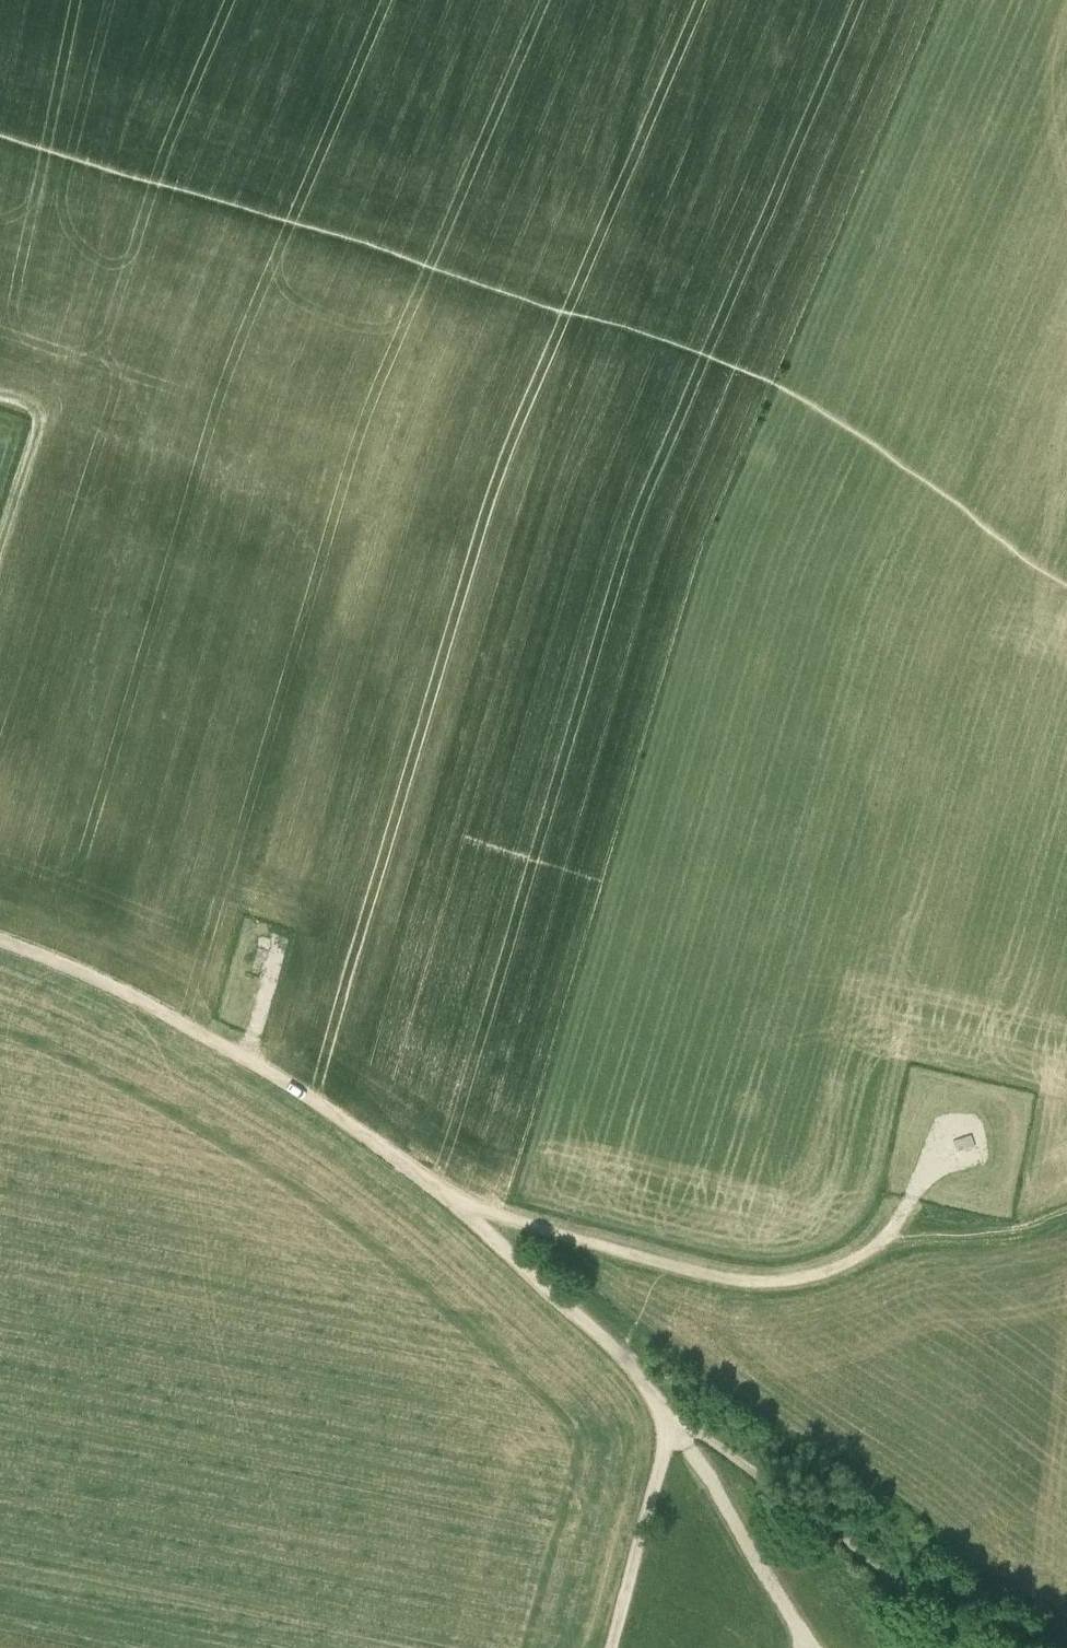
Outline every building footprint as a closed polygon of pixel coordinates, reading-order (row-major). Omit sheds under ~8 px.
[(970,1133),(952,1139),(956,1151),(974,1145),(970,1133)]
